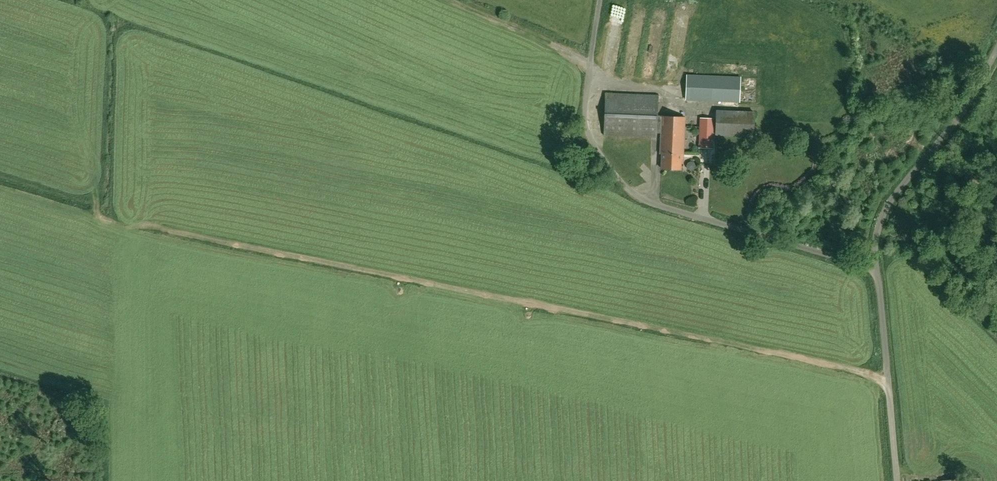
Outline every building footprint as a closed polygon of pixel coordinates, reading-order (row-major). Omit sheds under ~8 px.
[(740,102),(741,78),(687,75),(686,99),(740,102)] [(660,153),(662,153),(683,154),(685,117),(658,116),(659,95),(605,93),(604,135),(657,137),(657,133),(661,133),(660,153)] [(701,118),(699,148),(712,148),(714,118),(701,118)] [(683,157),(683,154),(662,153),(662,168),(681,169),(681,157),(683,157)]
